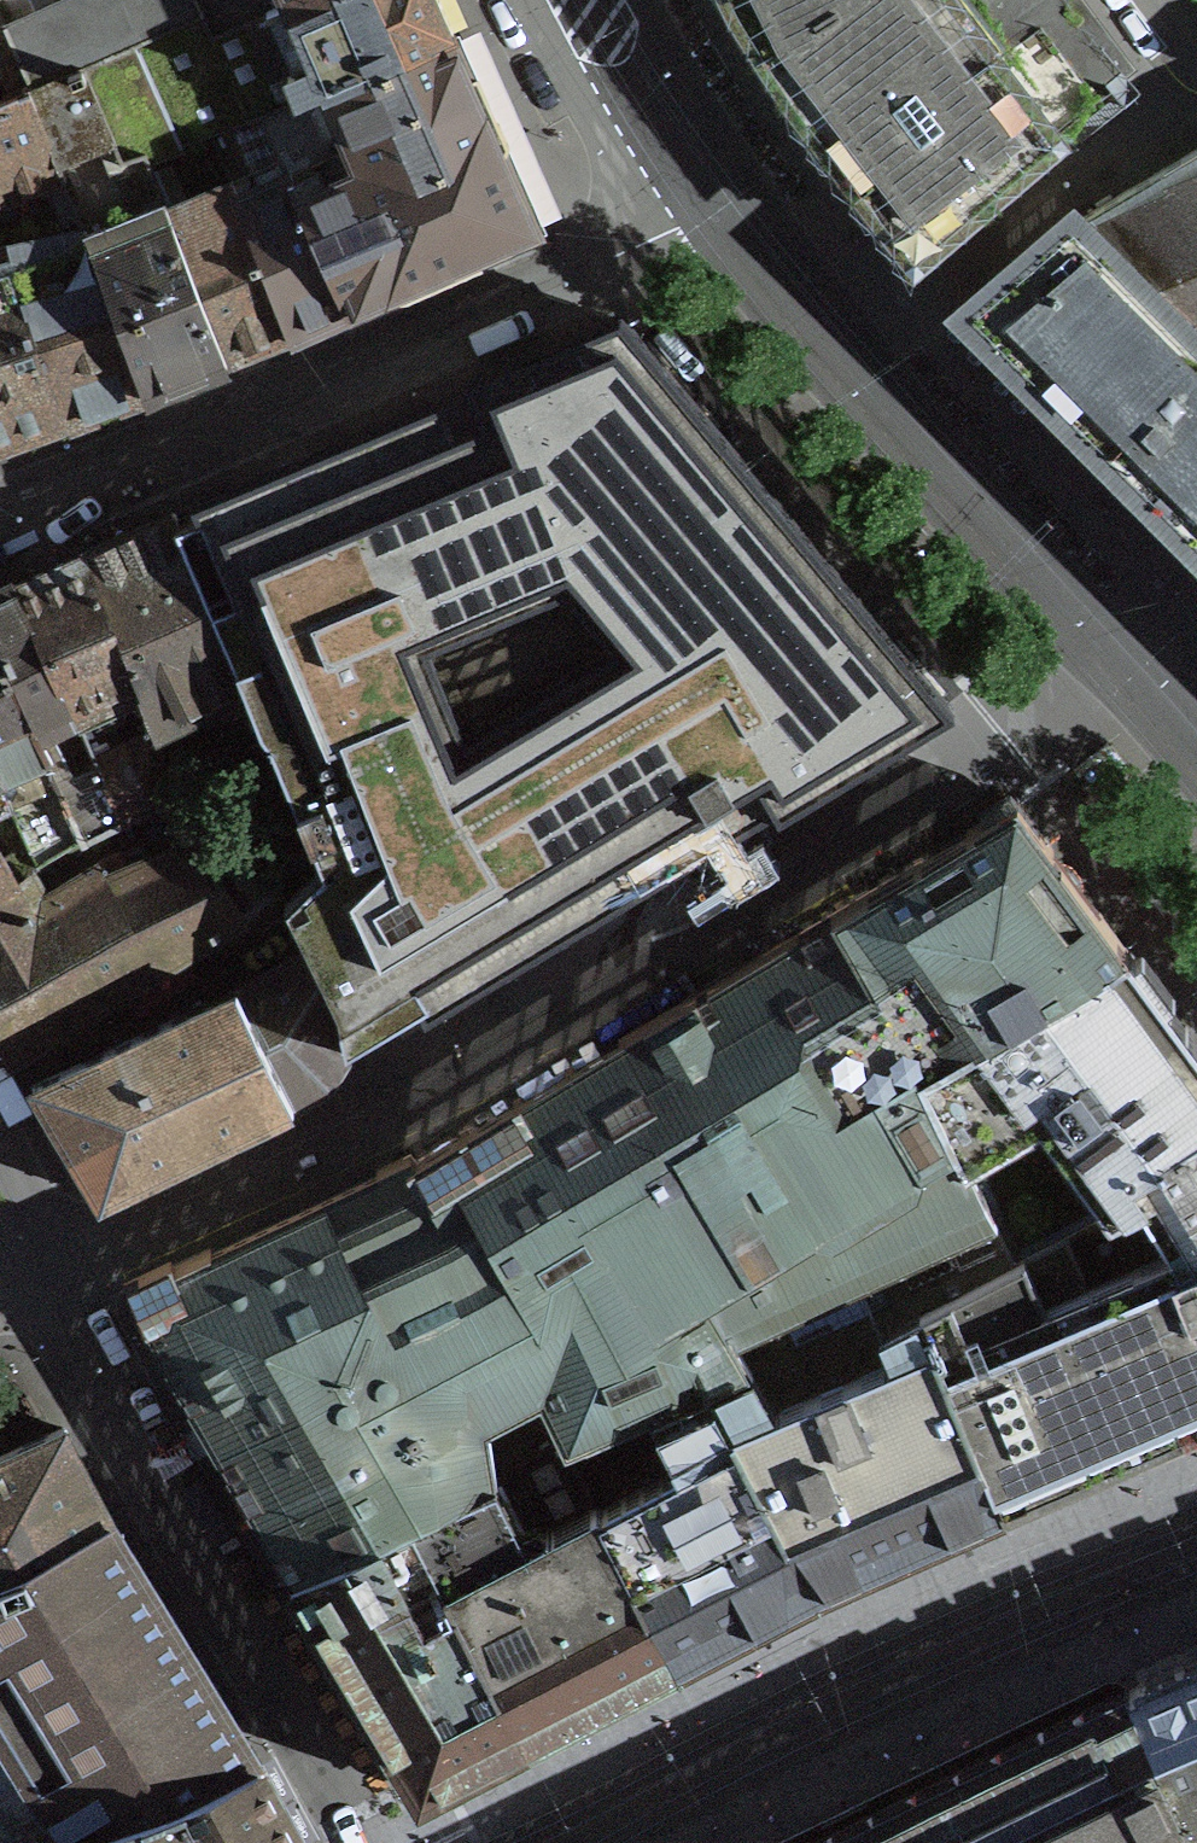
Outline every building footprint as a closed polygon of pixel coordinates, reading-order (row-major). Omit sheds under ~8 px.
[(195,0),(0,0),(0,12),(33,86),(80,65),(134,42),(200,13),(195,0)] [(200,13),(134,42),(180,146),(258,116),(449,38),(432,0),(295,0),(211,37),(200,13)] [(200,13),(211,37),(295,0),(195,0),(200,13)] [(736,4),(762,46),(838,0),(734,0),(736,4)] [(794,96),(826,138),(915,254),(1053,137),(952,0),(838,0),(762,46),(794,96)] [(1053,137),(1082,112),(1126,75),(1070,0),(952,0),(1053,137)] [(458,58),(449,38),(258,116),(277,160),(231,180),(240,202),(289,333),(532,227),(458,58)] [(123,162),(145,155),(180,146),(134,42),(80,65),(123,162)] [(80,65),(33,86),(24,90),(91,243),(144,392),(226,359),(175,229),(145,155),(123,162),(80,65)] [(2,245),(8,244),(11,263),(91,243),(24,90),(0,101),(0,238),(2,245)] [(1078,218),(1073,214),(961,307),(1088,434),(1180,525),(1196,542),(1196,149),(1078,218)] [(289,333),(240,202),(175,229),(226,359),(289,333)] [(63,423),(144,392),(91,243),(11,263),(63,423)] [(0,266),(0,446),(63,423),(11,263),(8,244),(2,245),(0,245),(0,265),(0,266)] [(308,945),(347,1046),(419,1003),(425,1013),(775,804),(779,809),(950,709),(620,316),(467,380),(470,386),(192,503),(197,516),(176,525),(276,749),(324,866),(288,902),(308,945)] [(176,525),(171,513),(129,532),(85,552),(141,694),(153,727),(181,798),(276,749),(176,525)] [(141,694),(85,552),(30,577),(15,585),(77,717),(79,724),(141,694)] [(15,585),(0,592),(0,659),(37,737),(77,717),(15,585)] [(0,659),(0,786),(38,868),(84,840),(66,803),(37,737),(0,659)] [(106,783),(126,821),(181,798),(153,727),(92,756),(106,783)] [(66,803),(84,840),(126,821),(106,783),(66,803)] [(1063,863),(1009,790),(978,809),(984,819),(414,1160),(410,1153),(174,1264),(170,1255),(123,1278),(165,1364),(291,1578),(413,1516),(496,1476),(485,1420),(542,1390),(566,1441),(709,1380),(747,1362),(733,1336),(993,1218),(923,1071),(1129,951),(1081,887),(1079,878),(1071,867),(1063,863)] [(0,889),(0,1028),(19,1060),(238,923),(193,841),(106,878),(97,863),(40,899),(26,875),(17,881),(0,889)] [(17,881),(0,852),(0,889),(17,881)] [(45,1106),(100,1198),(300,1102),(328,1088),(348,1050),(347,1046),(308,945),(32,1084),(45,1106)] [(1130,950),(1129,951),(923,1071),(993,1218),(1013,1262),(1140,1197),(1126,1174),(1196,1130),(1196,1041),(1168,1002),(1174,996),(1141,951),(1134,956),(1130,950)] [(1126,1174),(1140,1197),(1181,1264),(1196,1254),(1196,1130),(1126,1174)] [(1003,1505),(1196,1423),(1196,1254),(1181,1264),(1140,1197),(1013,1262),(920,1309),(1003,1505)] [(709,1380),(816,1588),(845,1575),(913,1545),(1003,1505),(920,1309),(1013,1262),(993,1218),(733,1336),(747,1362),(709,1380)] [(566,1441),(677,1660),(734,1630),(790,1601),(816,1588),(709,1380),(566,1441)] [(413,1516),(527,1737),(571,1715),(677,1660),(566,1441),(542,1390),(485,1420),(496,1476),(413,1516)] [(112,1519),(64,1427),(0,1455),(0,1573),(112,1519)] [(527,1737),(413,1516),(291,1578),(403,1766),(408,1775),(417,1782),(428,1784),(439,1783),(473,1765),(506,1748),(525,1738),(527,1737)] [(259,1759),(112,1519),(0,1573),(0,1839),(2,1842),(56,1842),(65,1839),(259,1759)] [(1178,1667),(1128,1688),(1195,1842),(1196,1842),(1196,1659),(1178,1667)] [(1128,1688),(811,1842),(1195,1842),(1128,1688)] [(67,1842),(304,1842),(259,1759),(65,1839),(67,1842)]
